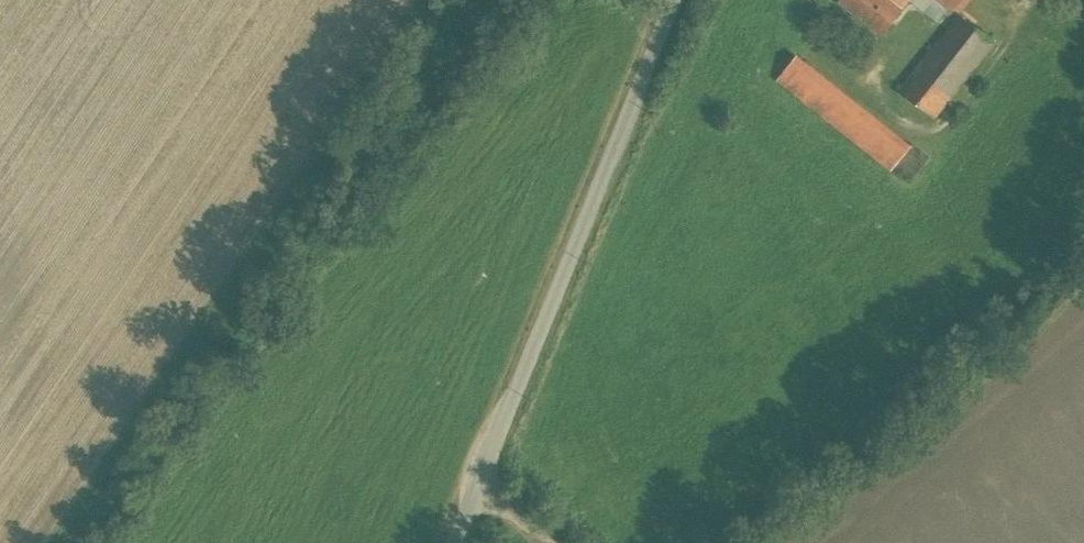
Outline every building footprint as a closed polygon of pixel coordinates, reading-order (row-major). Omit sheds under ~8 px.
[(839,1),(882,35),(903,8),(893,0),(840,0),(839,1)] [(953,9),(960,0),(941,0),(953,9)] [(996,37),(962,11),(903,86),(934,113),(996,37)] [(912,143),(800,55),(779,82),(892,169),(912,143)]
